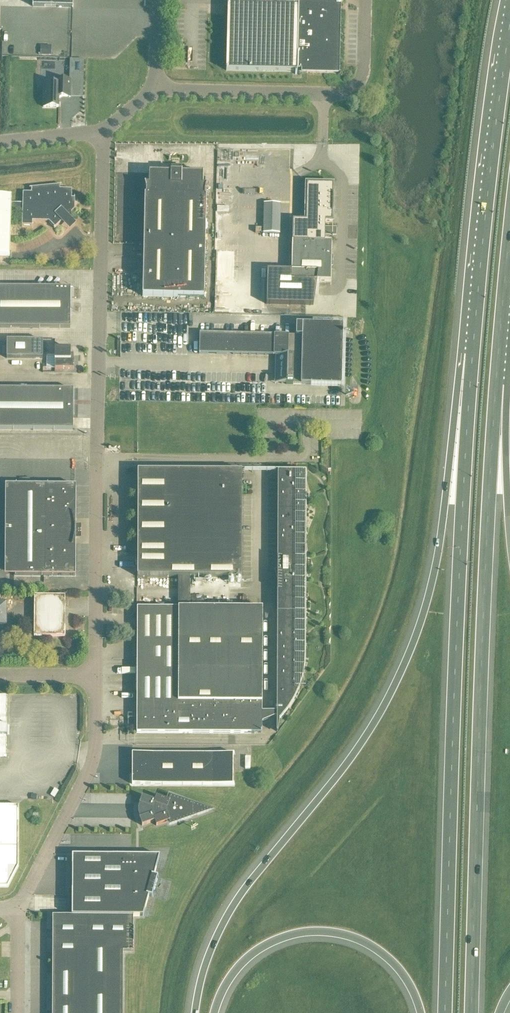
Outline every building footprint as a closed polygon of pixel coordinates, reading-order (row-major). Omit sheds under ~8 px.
[(33,8),(73,10),(74,0),(33,0),(33,8)] [(227,17),(226,72),(295,73),(294,75),(301,76),(301,72),(335,73),(336,20),(337,4),(338,4),(341,1),(342,0),(227,0),(227,17)] [(41,47),(41,56),(48,57),(49,47),(41,47)] [(71,99),(71,82),(56,82),(56,86),(45,86),(44,109),(59,109),(59,100),(62,99),(71,99)] [(207,190),(207,189),(207,188),(206,189),(204,189),(204,176),(149,175),(149,188),(146,188),(146,187),(145,187),(146,189),(146,191),(147,193),(147,195),(147,198),(145,198),(143,299),(204,300),(207,199),(205,199),(205,197),(206,195),(206,194),(206,192),(207,190)] [(267,271),(266,305),(314,306),(317,282),(331,283),(332,243),(324,243),(324,223),(333,224),(334,185),(306,185),(306,221),(292,221),(291,272),(267,271)] [(11,215),(23,216),(22,227),(34,228),(34,223),(49,224),(55,230),(54,230),(54,231),(75,211),(75,198),(72,198),(72,191),(62,191),(62,187),(30,190),(30,194),(23,194),(23,205),(12,205),(12,198),(0,197),(0,257),(10,258),(11,215)] [(263,206),(263,235),(279,235),(280,207),(263,206)] [(71,330),(71,290),(0,289),(0,330),(71,330)] [(200,356),(288,358),(287,386),(287,387),(294,387),(342,388),(344,327),(296,326),(296,338),(200,336),(200,356)] [(7,341),(7,359),(43,360),(43,342),(7,341)] [(74,357),(71,357),(71,351),(55,351),(55,371),(74,371),(74,357)] [(73,391),(0,391),(0,431),(73,431),(73,391)] [(180,580),(180,605),(191,605),(191,580),(242,580),(242,474),(138,473),(137,579),(180,580)] [(305,669),(306,659),(307,475),(277,473),(277,735),(277,736),(278,736),(278,735),(280,724),(289,713),(295,702),(300,691),(303,680),(305,669)] [(6,486),(6,531),(5,576),(75,577),(76,537),(80,537),(80,527),(76,527),(76,487),(6,486)] [(34,639),(65,639),(65,599),(35,598),(34,639)] [(180,605),(180,611),(138,611),(137,736),(262,737),(263,611),(191,611),(191,605),(180,605)] [(235,757),(132,757),(132,787),(235,788),(235,757)] [(142,830),(155,826),(157,830),(170,826),(170,827),(202,816),(171,804),(170,805),(157,800),(155,805),(143,800),(140,808),(142,809),(140,813),(141,817),(142,821),(140,822),(142,830)] [(7,890),(17,869),(18,809),(0,809),(0,889),(7,890)] [(52,919),(52,991),(52,1012),(122,1012),(122,992),(123,951),(133,951),(133,920),(143,920),(148,900),(153,901),(158,881),(154,880),(159,860),(72,859),(71,919),(52,919)]
